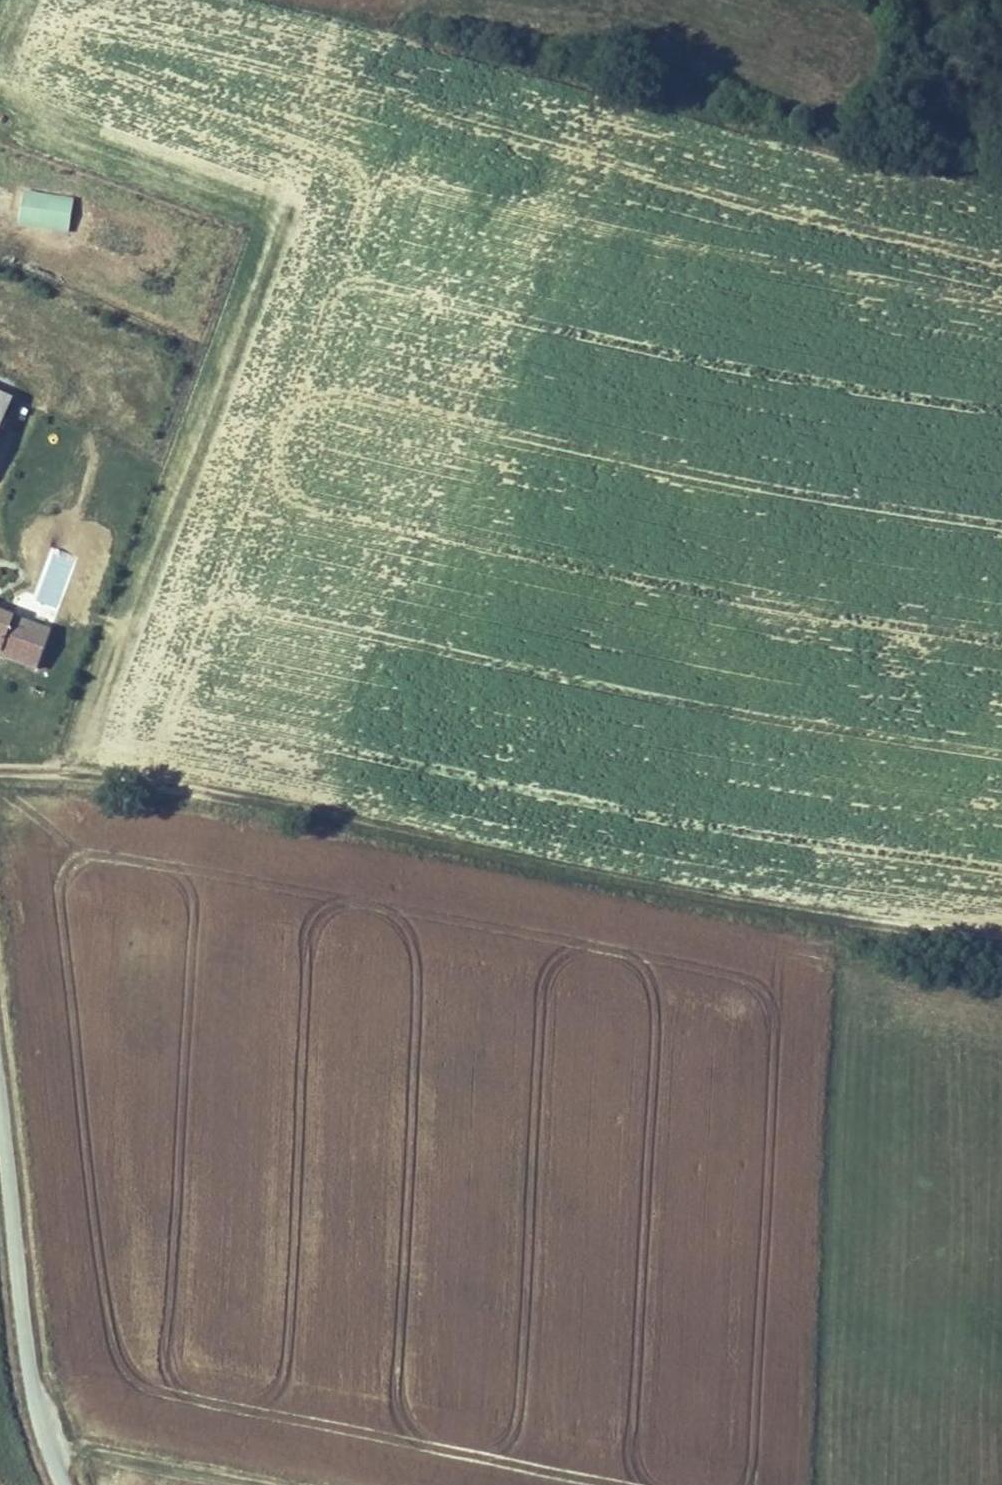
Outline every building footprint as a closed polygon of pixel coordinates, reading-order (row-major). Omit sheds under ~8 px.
[(0,393),(0,423),(11,398),(0,393)] [(0,654),(0,655),(0,659),(35,672),(50,629),(0,611),(0,654)]
